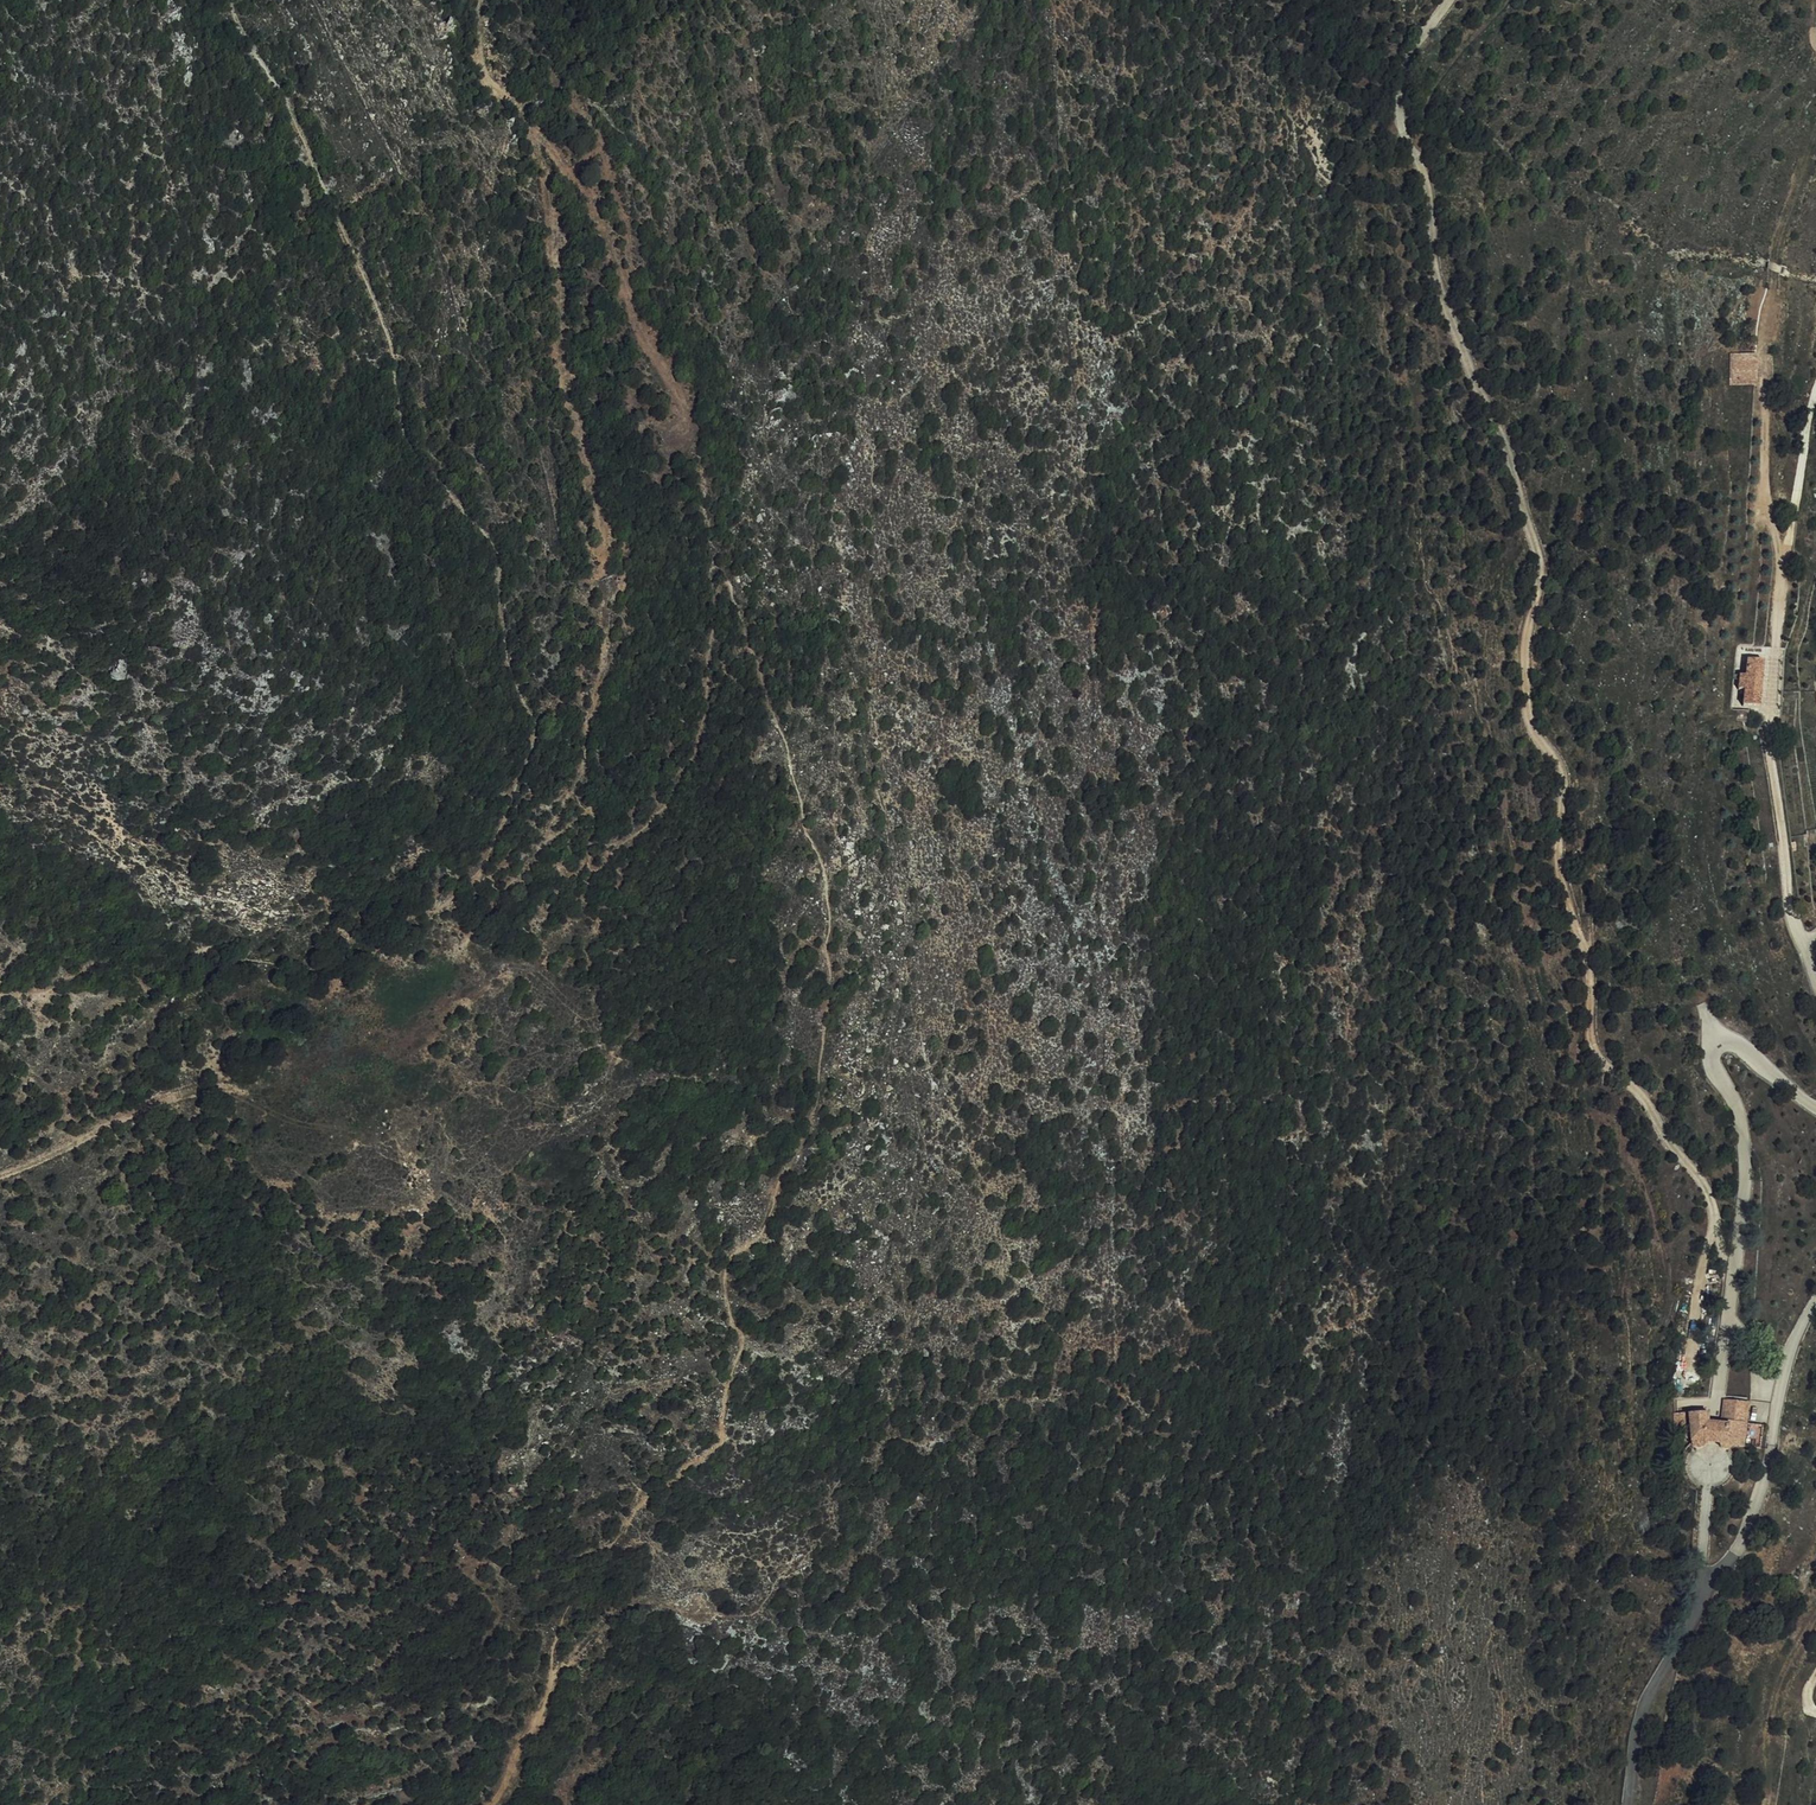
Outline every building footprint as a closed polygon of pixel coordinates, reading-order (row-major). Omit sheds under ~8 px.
[(1754,354),(1732,355),(1733,386),(1755,384),(1754,354)] [(1738,674),(1738,690),(1744,691),(1743,705),(1762,705),(1762,657),(1745,657),(1744,674),(1738,674)] [(1690,1414),(1698,1438),(1699,1441),(1702,1445),(1706,1444),(1710,1440),(1711,1439),(1724,1439),(1726,1444),(1732,1444),(1734,1441),(1745,1440),(1746,1423),(1748,1402),(1726,1400),(1725,1425),(1722,1425),(1709,1424),(1708,1411),(1690,1414)] [(1746,1423),(1745,1440),(1756,1441),(1757,1424),(1746,1423)]
